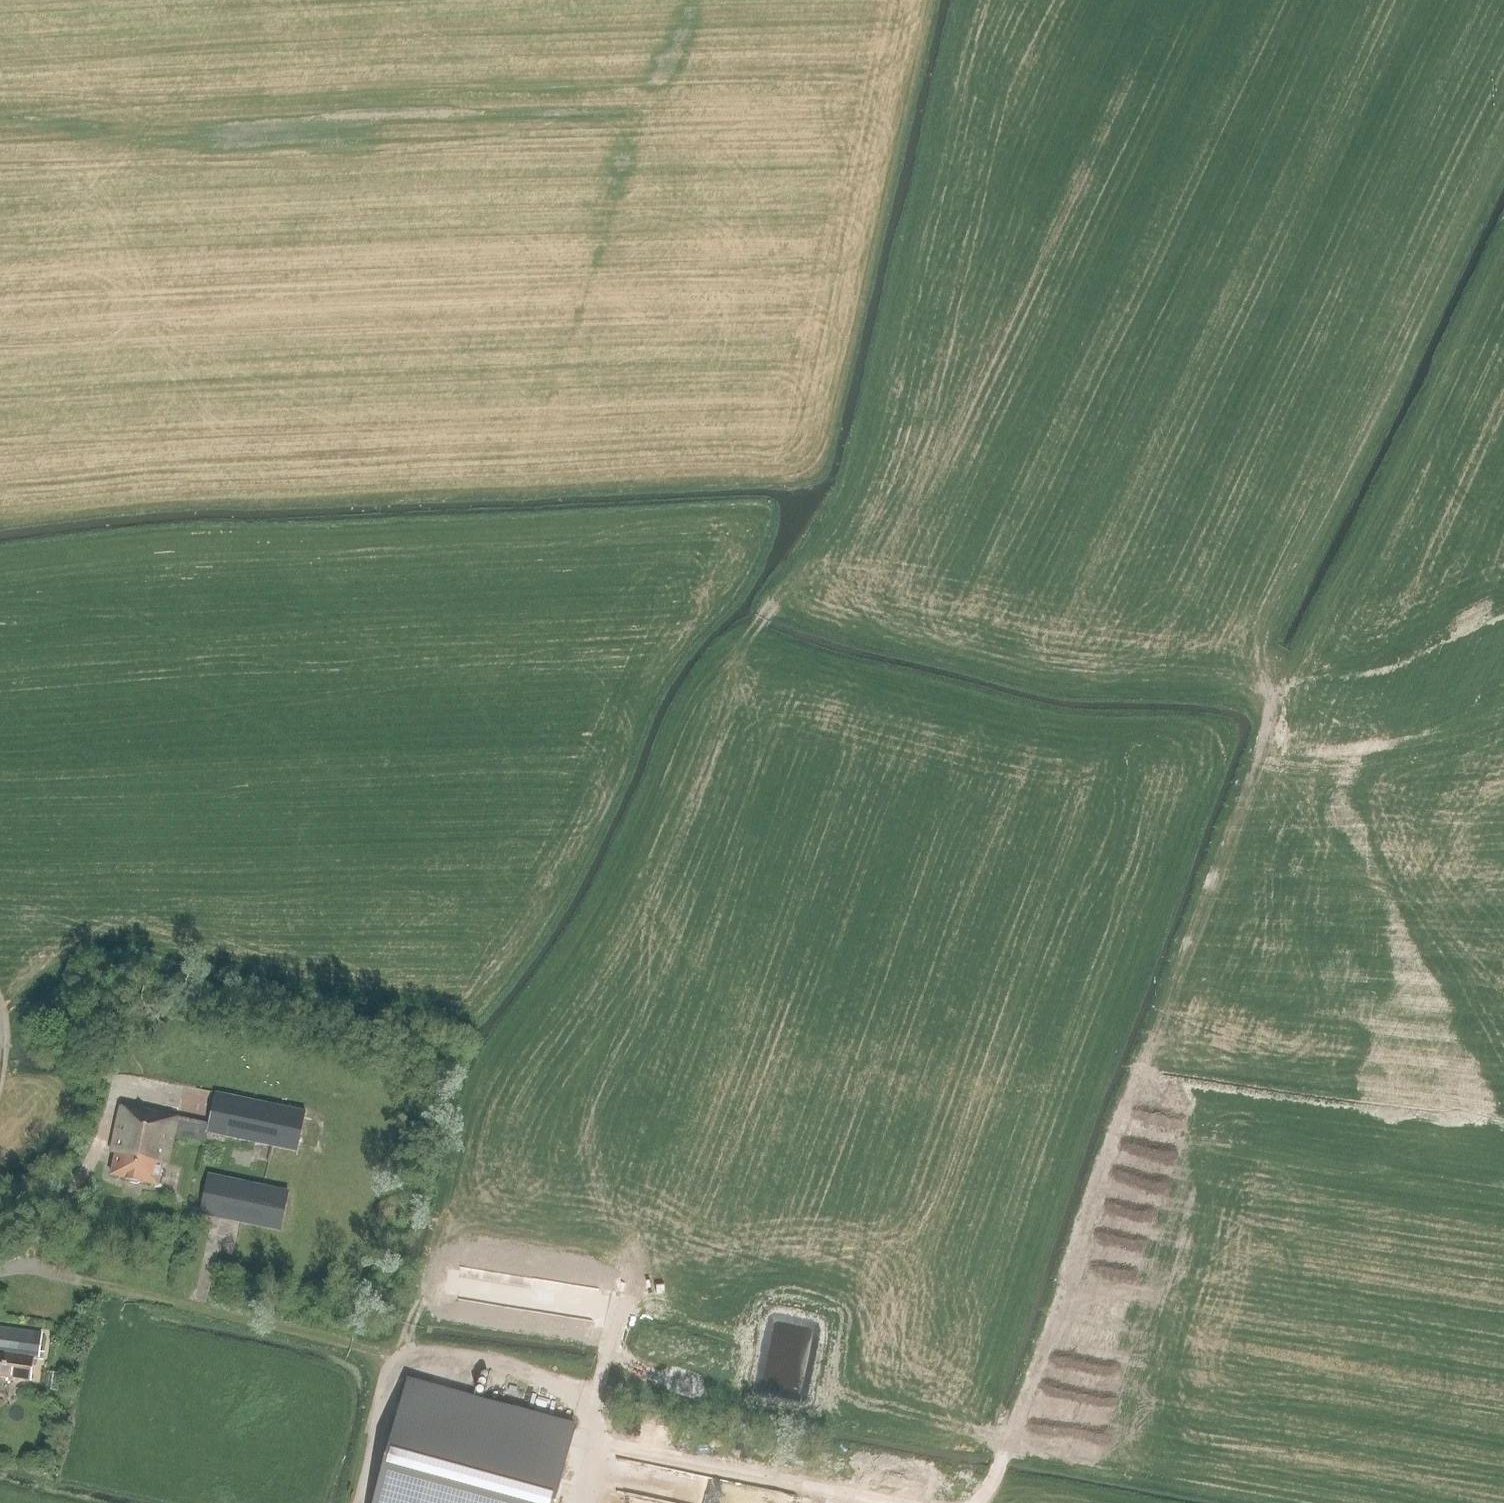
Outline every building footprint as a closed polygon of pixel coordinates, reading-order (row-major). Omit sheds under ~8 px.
[(296,1152),(305,1112),(215,1093),(209,1120),(171,1111),(170,1116),(138,1109),(138,1111),(121,1107),(111,1153),(116,1154),(111,1175),(125,1178),(125,1182),(142,1185),(143,1182),(157,1185),(162,1164),(167,1165),(172,1138),(205,1145),(207,1133),(296,1152)] [(279,1231),(288,1191),(209,1175),(200,1214),(279,1231)] [(42,1334),(0,1328),(0,1377),(30,1381),(33,1359),(38,1360),(42,1334)] [(576,1429),(408,1382),(374,1502),(555,1502),(576,1429)]
